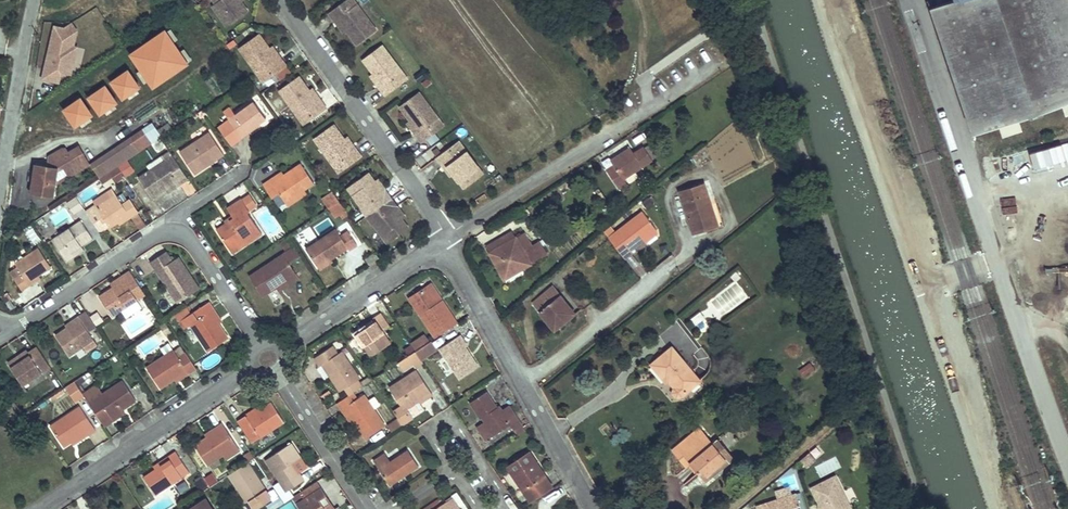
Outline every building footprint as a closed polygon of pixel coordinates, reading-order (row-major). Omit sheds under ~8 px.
[(225,26),(249,9),(242,0),(218,0),(214,3),(210,6),(225,26)] [(356,44),(377,29),(358,2),(349,8),(344,0),(327,12),(334,21),(337,19),(346,30),(356,44)] [(356,0),(344,0),(349,8),(358,2),(356,0)] [(1067,101),(1067,0),(930,0),(975,133),(1067,101)] [(334,21),(342,33),(346,30),(337,19),(334,21)] [(73,76),(79,47),(76,46),(79,31),(73,22),(65,27),(55,25),(42,80),(60,84),(63,73),(73,76)] [(190,64),(166,29),(130,53),(154,88),(190,64)] [(271,76),(287,65),(281,56),(278,58),(270,47),(259,33),(238,48),(257,74),(265,69),(271,76)] [(403,70),(383,43),(362,60),(372,73),(380,84),(377,87),(384,96),(400,84),(394,76),(403,70)] [(278,58),(281,56),(273,45),(270,47),(278,58)] [(142,87),(129,68),(110,81),(123,100),(142,87)] [(257,74),(262,82),(271,76),(265,69),(257,74)] [(400,84),(409,77),(403,70),(394,76),(400,84)] [(377,87),(380,84),(372,73),(369,76),(377,87)] [(311,119),(328,107),(321,98),(318,100),(310,89),(299,75),(278,90),(298,118),(306,112),(311,119)] [(120,103),(106,84),(87,97),(100,116),(120,103)] [(318,100),(321,98),(313,87),(310,89),(318,100)] [(440,117),(419,90),(398,106),(409,120),(417,131),(414,133),(421,143),(437,131),(431,124),(440,117)] [(95,115),(82,96),(63,109),(76,128),(95,115)] [(234,113),(227,118),(242,138),(249,132),(248,131),(266,118),(253,100),(234,113)] [(234,113),(229,106),(222,111),(227,118),(234,113)] [(298,118),(303,125),(311,119),(306,112),(298,118)] [(437,131),(446,125),(440,117),(431,124),(437,131)] [(242,138),(227,118),(217,126),(231,146),(242,138)] [(409,120),(406,123),(414,133),(417,131),(409,120)] [(158,130),(153,123),(143,130),(152,144),(163,138),(158,130)] [(163,138),(174,130),(169,123),(158,130),(163,138)] [(346,167),(362,156),(355,146),(352,148),(344,138),(334,123),(313,138),(333,166),(341,160),(346,167)] [(128,160),(152,144),(143,130),(98,159),(108,173),(110,172),(118,167),(128,160)] [(179,151),(194,174),(208,165),(207,163),(216,157),(217,159),(224,155),(208,131),(179,151)] [(352,148),(355,146),(348,135),(344,138),(352,148)] [(467,149),(460,139),(450,147),(457,157),(467,149)] [(49,166),(35,164),(30,194),(56,198),(58,184),(60,171),(65,169),(67,173),(89,161),(80,145),(69,151),(67,147),(63,147),(49,155),(48,157),(49,166)] [(463,189),(485,173),(467,149),(457,157),(450,147),(435,158),(443,168),(446,166),(453,175),(463,189)] [(613,165),(606,170),(619,190),(627,185),(624,180),(652,161),(643,147),(633,153),(629,148),(610,160),(613,165)] [(164,159),(171,154),(169,150),(161,155),(164,159)] [(137,176),(152,199),(166,190),(180,180),(182,183),(188,179),(171,154),(164,159),(161,155),(146,165),(149,168),(137,176)] [(207,163),(208,165),(217,159),(216,157),(207,163)] [(108,173),(98,159),(91,164),(101,178),(108,173)] [(135,171),(128,160),(118,167),(125,178),(135,171)] [(333,166),(338,173),(346,167),(341,160),(333,166)] [(58,184),(91,165),(89,161),(67,173),(65,169),(60,171),(58,184)] [(279,192),(285,201),(304,189),(314,183),(301,163),(283,175),(273,181),(271,179),(264,183),(272,197),(279,192)] [(453,175),(446,166),(443,168),(450,177),(453,175)] [(125,178),(118,167),(110,172),(113,178),(117,183),(125,178)] [(103,184),(113,178),(110,172),(108,173),(101,178),(100,179),(103,184)] [(273,181),(283,175),(281,172),(271,179),(273,181)] [(375,180),(369,172),(353,183),(358,190),(351,195),(366,216),(392,197),(386,188),(383,191),(375,180)] [(386,188),(379,178),(375,180),(383,191),(386,188)] [(180,180),(166,190),(168,192),(182,183),(180,180)] [(182,186),(188,197),(196,193),(191,182),(182,186)] [(353,183),(346,188),(351,195),(358,190),(353,183)] [(703,233),(723,227),(714,198),(710,200),(704,183),(677,192),(691,235),(703,232),(703,233)] [(94,204),(84,210),(93,223),(93,222),(102,217),(109,227),(117,222),(119,225),(131,217),(139,230),(146,226),(137,213),(138,212),(129,198),(121,203),(111,188),(92,200),(94,204)] [(304,189),(285,201),(288,206),(307,194),(304,189)] [(321,198),(328,208),(339,201),(332,191),(321,198)] [(257,206),(249,194),(242,199),(241,198),(226,207),(231,215),(233,218),(226,222),(216,229),(231,251),(245,242),(247,244),(262,234),(248,212),(250,211),(257,206)] [(66,202),(73,214),(83,208),(76,196),(66,202)] [(399,206),(392,197),(366,216),(381,236),(388,231),(393,238),(409,227),(403,218),(396,208),(399,206)] [(328,208),(335,219),(340,215),(346,211),(339,201),(328,208)] [(403,218),(406,216),(399,206),(396,208),(403,218)] [(340,215),(342,219),(348,215),(346,211),(340,215)] [(603,232),(625,260),(632,255),(630,252),(644,242),(656,232),(641,212),(615,232),(611,226),(603,232)] [(100,233),(109,227),(102,217),(93,222),(100,233)] [(93,239),(80,220),(51,239),(66,261),(74,256),(71,253),(81,246),(93,239)] [(111,249),(126,238),(136,231),(131,225),(121,232),(117,226),(103,237),(111,249)] [(337,229),(306,249),(316,263),(327,255),(330,260),(348,248),(349,250),(357,245),(348,231),(341,236),(337,229)] [(512,230),(486,245),(489,251),(488,252),(504,281),(533,264),(532,263),(548,254),(540,240),(533,245),(525,232),(517,236),(516,235),(515,236),(512,230)] [(381,236),(386,243),(393,238),(388,231),(381,236)] [(658,235),(656,232),(644,242),(646,244),(658,235)] [(245,242),(231,251),(233,254),(247,244),(245,242)] [(84,250),(81,246),(71,253),(74,256),(84,250)] [(294,246),(283,253),(289,263),(300,256),(294,246)] [(37,247),(13,263),(16,267),(8,271),(21,291),(29,285),(27,282),(38,275),(50,267),(37,247)] [(151,262),(178,302),(194,291),(184,276),(189,272),(178,257),(171,261),(165,252),(151,262)] [(283,253),(248,275),(263,297),(277,288),(287,281),(289,285),(299,278),(289,263),(283,253)] [(369,264),(379,258),(375,253),(365,259),(369,264)] [(330,260),(327,255),(316,263),(320,269),(331,262),(330,260)] [(113,316),(145,295),(130,272),(121,277),(124,281),(113,287),(100,296),(113,316)] [(184,276),(194,291),(199,288),(189,272),(184,276)] [(433,276),(444,292),(448,290),(437,273),(433,276)] [(40,279),(38,275),(27,282),(29,285),(40,279)] [(444,292),(433,276),(415,287),(442,329),(464,314),(448,290),(444,292)] [(111,284),(113,287),(124,281),(121,277),(111,284)] [(287,281),(277,288),(279,291),(289,285),(287,281)] [(28,289),(31,298),(42,294),(39,285),(28,289)] [(553,285),(532,302),(540,312),(539,313),(555,332),(577,313),(561,294),(561,295),(553,285)] [(214,308),(210,301),(191,314),(187,307),(175,315),(184,329),(190,325),(207,352),(229,337),(220,323),(211,310),(214,308)] [(211,310),(220,323),(223,321),(214,308),(211,310)] [(81,344),(92,337),(88,332),(95,328),(85,311),(78,316),(79,317),(71,322),(73,324),(67,328),(55,335),(69,355),(83,347),(81,344)] [(696,325),(705,319),(700,312),(691,318),(696,325)] [(376,321),(355,334),(370,357),(392,343),(383,330),(390,326),(381,313),(373,317),(376,321)] [(101,322),(97,317),(93,319),(97,325),(101,322)] [(415,351),(429,341),(425,334),(410,343),(411,344),(415,351)] [(439,349),(459,379),(479,366),(466,347),(468,345),(461,334),(439,349)] [(97,345),(92,337),(81,344),(83,347),(86,352),(97,345)] [(432,341),(415,351),(422,361),(438,350),(432,341)] [(173,349),(168,343),(160,348),(164,355),(173,349)] [(407,356),(415,351),(411,344),(403,349),(407,356)] [(702,380),(672,344),(649,364),(665,383),(668,381),(673,387),(671,392),(676,398),(683,397),(702,380)] [(333,345),(313,359),(319,367),(322,365),(340,392),(344,389),(359,379),(361,378),(343,351),(339,353),(333,345)] [(177,356),(184,352),(180,346),(173,350),(177,356)] [(24,387),(51,369),(37,347),(29,352),(31,355),(12,368),(24,387)] [(146,367),(161,389),(175,380),(174,379),(186,372),(188,375),(197,370),(185,351),(184,352),(177,356),(173,350),(173,349),(164,355),(146,367)] [(12,368),(31,355),(29,352),(27,350),(8,362),(12,368)] [(413,365),(416,368),(423,364),(422,361),(415,351),(408,356),(413,365)] [(408,356),(398,363),(404,371),(413,365),(408,356)] [(809,363),(799,371),(804,377),(814,369),(809,363)] [(416,369),(389,387),(401,405),(393,411),(398,418),(402,425),(403,426),(414,418),(408,409),(419,402),(419,401),(423,398),(425,401),(433,396),(416,369)] [(186,372),(174,379),(175,380),(176,383),(188,375),(186,372)] [(74,381),(82,393),(85,391),(80,384),(85,381),(82,376),(74,381)] [(102,392),(88,402),(105,427),(112,422),(110,419),(123,410),(136,401),(122,379),(102,392)] [(363,386),(359,379),(344,389),(348,395),(353,392),(363,386)] [(65,387),(75,403),(84,397),(82,393),(74,381),(65,387)] [(102,392),(96,384),(85,391),(82,393),(84,397),(88,402),(102,392)] [(480,419),(482,418),(486,416),(488,419),(484,422),(476,427),(486,441),(511,425),(515,432),(523,427),(524,426),(510,405),(503,409),(501,405),(498,407),(488,391),(469,403),(480,419)] [(337,403),(342,409),(345,407),(355,422),(366,438),(385,426),(365,394),(358,399),(353,392),(348,395),(337,403)] [(251,409),(249,406),(240,412),(255,434),(286,413),(273,394),(263,401),(251,409)] [(261,398),(249,406),(251,409),(263,401),(261,398)] [(23,416),(15,403),(7,409),(15,421),(23,416)] [(79,406),(49,425),(64,447),(71,443),(86,433),(88,435),(95,430),(79,406)] [(345,407),(342,409),(351,424),(355,422),(345,407)] [(125,414),(123,410),(110,419),(112,422),(125,414)] [(402,425),(398,418),(387,425),(391,432),(402,425)] [(216,432),(206,438),(206,437),(194,445),(208,466),(224,455),(227,460),(240,451),(222,423),(213,428),(216,432)] [(691,464),(700,474),(704,470),(710,478),(718,472),(715,468),(731,454),(718,438),(712,442),(699,426),(671,449),(686,468),(691,464)] [(523,427),(515,432),(518,436),(526,431),(525,430),(523,427)] [(206,437),(206,438),(216,432),(213,428),(204,434),(206,437)] [(86,433),(71,443),(73,445),(88,435),(86,433)] [(292,443),(265,460),(279,482),(286,492),(290,490),(305,480),(300,473),(308,467),(292,443)] [(385,453),(373,460),(390,486),(419,467),(408,449),(390,461),(385,453)] [(171,459),(155,469),(144,477),(155,494),(189,472),(175,451),(168,455),(171,459)] [(531,451),(506,467),(530,502),(554,487),(531,451)] [(731,454),(715,468),(718,472),(735,458),(731,454)] [(155,469),(171,459),(168,455),(153,465),(155,469)] [(228,475),(238,490),(241,487),(249,500),(255,508),(256,508),(272,499),(248,462),(228,475)] [(816,478),(825,498),(827,497),(831,506),(830,506),(831,508),(848,508),(857,505),(841,467),(816,478)] [(704,470),(700,474),(706,482),(710,478),(704,470)] [(209,475),(194,483),(199,492),(214,484),(209,475)] [(189,488),(185,481),(176,487),(180,493),(189,488)] [(320,500),(326,496),(317,481),(294,496),(292,497),(300,508),(326,508),(320,500)] [(273,486),(284,503),(292,497),(294,496),(290,490),(286,492),(279,482),(273,486)] [(796,492),(792,494),(789,486),(775,491),(777,499),(756,505),(757,508),(801,508),(796,492)] [(249,500),(241,487),(238,490),(246,502),(249,500)] [(191,508),(206,508),(210,506),(206,499),(191,508)] [(454,500),(448,504),(447,502),(437,508),(461,508),(454,500)]
